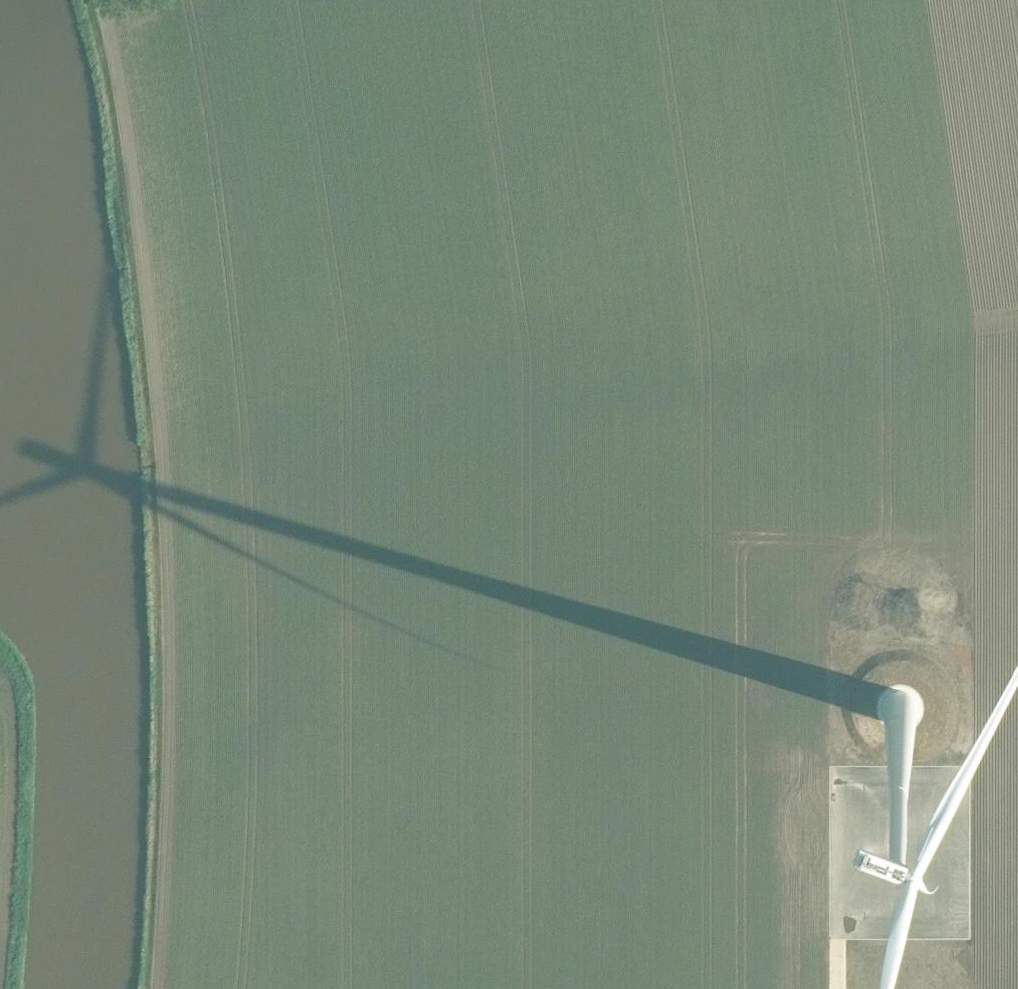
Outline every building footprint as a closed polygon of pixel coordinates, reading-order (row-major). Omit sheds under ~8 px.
[(918,709),(918,706),(918,703),(917,701),(917,699),(916,696),(914,694),(913,692),(911,691),(909,689),(907,688),(904,687),(902,686),(899,686),(897,686),(894,686),(892,687),(889,688),(887,689),(885,691),(883,692),(882,694),(880,696),(879,699),(879,701),(878,703),(878,706),(878,709),(879,711),(879,713),(880,716),(882,718),(883,720),(885,721),(887,723),(889,724),(892,725),(894,726),(897,726),(899,726),(902,726),(904,725),(907,724),(909,723),(911,721),(913,720),(914,718),(916,716),(917,713),(917,711),(918,709)]
